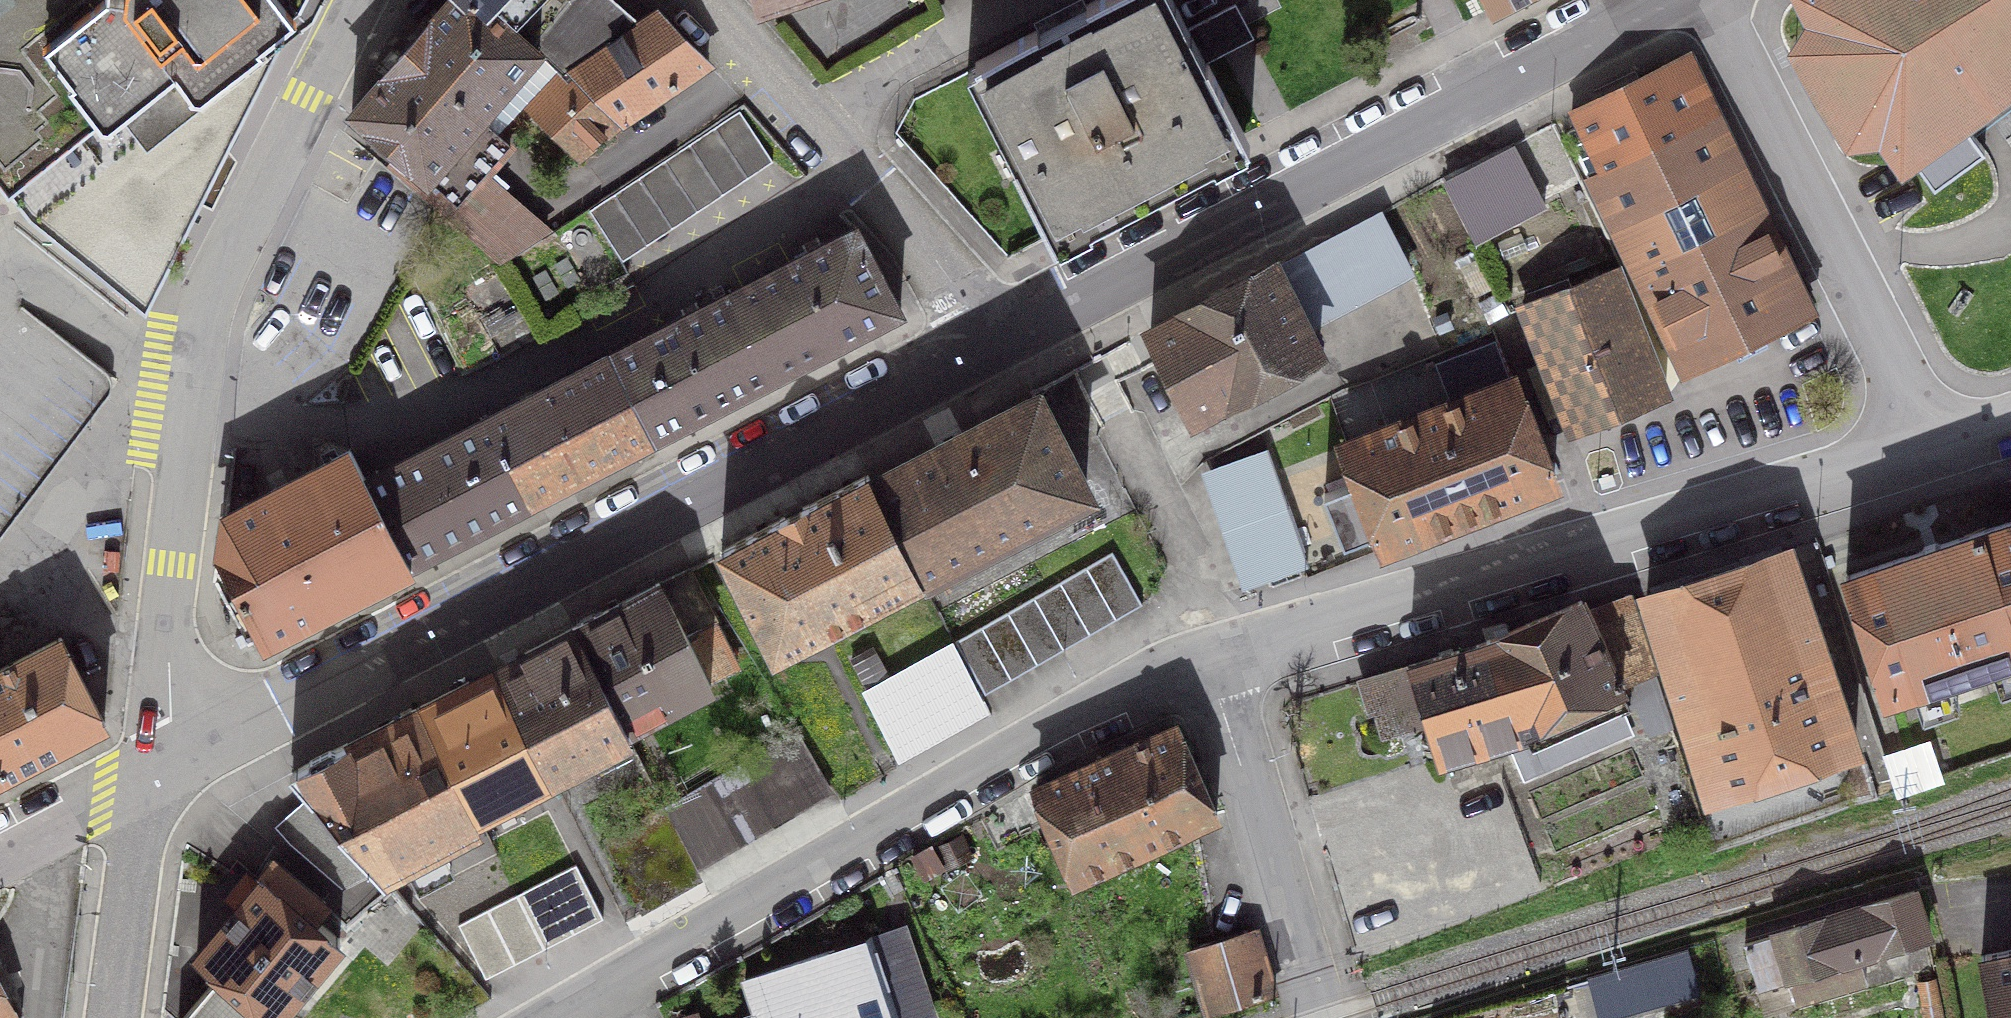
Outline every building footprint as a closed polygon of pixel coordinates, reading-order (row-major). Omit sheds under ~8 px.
[(304,0),(10,0),(0,8),(0,181),(30,219),(145,308),(202,200),(190,178),(206,165),(220,154),(226,153),(304,0)] [(351,113),(404,159),(426,178),(520,71),(538,51),(533,47),(507,24),(487,6),(483,10),(471,0),(450,0),(351,113)] [(483,10),(487,6),(507,24),(527,0),(471,0),(483,10)] [(507,24),(533,47),(572,0),(527,0),(507,24)] [(619,123),(708,64),(657,13),(633,29),(599,0),(572,0),(533,47),(538,51),(566,77),(570,73),(619,123)] [(1052,233),(1242,135),(1205,62),(1197,66),(1162,0),(1094,0),(975,61),(1024,155),(1015,160),(1052,233)] [(1489,9),(1507,0),(1484,0),(1489,9)] [(1984,149),(1960,117),(1967,112),(1975,124),(2010,98),(2010,0),(1807,0),(1820,25),(1802,52),(1852,133),(1883,130),(1904,157),(1911,152),(1934,185),(1984,149)] [(529,108),(578,156),(619,123),(570,73),(566,77),(538,51),(520,71),(543,93),(529,108)] [(1591,179),(1623,244),(1746,185),(1685,61),(1571,115),(1600,175),(1591,179)] [(520,71),(426,178),(404,159),(394,170),(499,260),(549,227),(484,172),(509,144),(502,138),(529,108),(543,93),(520,71)] [(773,161),(739,111),(589,212),(622,261),(773,161)] [(1809,311),(1746,185),(1623,244),(1686,371),(1809,311)] [(1380,217),(1276,270),(1305,325),(1408,272),(1380,217)] [(856,227),(731,291),(775,376),(901,311),(856,227)] [(1195,417),(1318,351),(1305,325),(1276,270),(1274,265),(1149,330),(1195,417)] [(1665,393),(1616,270),(1523,307),(1572,430),(1665,393)] [(775,376),(731,291),(609,354),(654,439),(775,376)] [(111,382),(22,314),(0,342),(0,533),(111,382)] [(609,354),(485,418),(531,502),(654,439),(609,354)] [(1384,547),(1553,482),(1513,379),(1344,444),(1358,480),(1325,493),(1344,543),(1378,530),(1384,547)] [(873,480),(869,482),(919,579),(1086,489),(1040,402),(985,431),(982,424),(912,460),(915,467),(876,487),(873,480)] [(407,565),(531,502),(485,418),(363,481),(407,565)] [(407,565),(363,481),(347,451),(225,515),(219,556),(264,640),(407,565)] [(1250,584),(1306,564),(1267,451),(1210,471),(1250,584)] [(866,476),(721,551),(774,654),(919,579),(869,482),(866,476)] [(2009,521),(1940,544),(1935,541),(1924,545),(1922,550),(1845,576),(1886,697),(2010,657),(2010,526),(2009,521)] [(1788,551),(1646,596),(1711,795),(1855,749),(1788,551)] [(1142,604),(1112,553),(956,642),(985,694),(1142,604)] [(711,621),(715,619),(688,567),(574,627),(625,728),(711,684),(709,680),(735,666),(711,621)] [(1628,681),(1652,671),(1629,595),(1585,608),(1620,685),(1628,681)] [(1486,640),(1486,642),(1526,732),(1505,738),(1523,780),(1630,735),(1621,710),(1629,706),(1620,685),(1585,608),(1581,600),(1486,640)] [(525,654),(497,669),(551,773),(628,733),(625,728),(574,627),(525,654)] [(0,776),(104,722),(60,637),(0,668),(0,776)] [(1505,738),(1526,732),(1486,642),(1409,665),(1426,722),(1429,733),(1437,759),(1505,738)] [(896,752),(982,703),(951,649),(865,692),(896,752)] [(1409,665),(1378,675),(1367,682),(1363,694),(1386,743),(1429,733),(1426,722),(1409,665)] [(418,708),(475,811),(551,773),(497,669),(468,681),(418,708)] [(1671,726),(1652,671),(1628,681),(1650,734),(1671,726)] [(480,819),(475,811),(418,708),(291,773),(325,810),(290,840),(341,884),(375,866),(379,871),(480,819)] [(1217,814),(1178,725),(1036,788),(1075,877),(1217,814)] [(829,786),(797,730),(686,795),(718,849),(829,786)] [(639,904),(698,870),(665,807),(605,840),(639,904)] [(277,1016),(340,938),(313,915),(323,900),(269,859),(253,884),(241,875),(225,896),(236,905),(198,955),(218,976),(182,1017),(281,1017),(277,1016)] [(575,865),(516,895),(543,949),(602,918),(575,865)] [(1866,984),(1857,959),(1929,936),(1914,890),(1745,944),(1759,988),(1791,979),(1798,1003),(1866,984)] [(485,978),(543,949),(516,895),(458,925),(485,978)] [(1208,980),(1218,1011),(1273,995),(1255,933),(1193,948),(1203,981),(1208,980)] [(746,979),(757,1012),(759,1017),(930,1017),(907,948),(877,958),(870,938),(746,979)] [(1981,955),(1993,1017),(2010,1017),(2010,950),(1981,955)] [(1687,953),(1615,973),(1626,1011),(1697,991),(1687,953)] [(1936,981),(1922,984),(1928,1017),(1941,1017),(1936,981)] [(10,1010),(0,991),(0,1015),(10,1010)]
